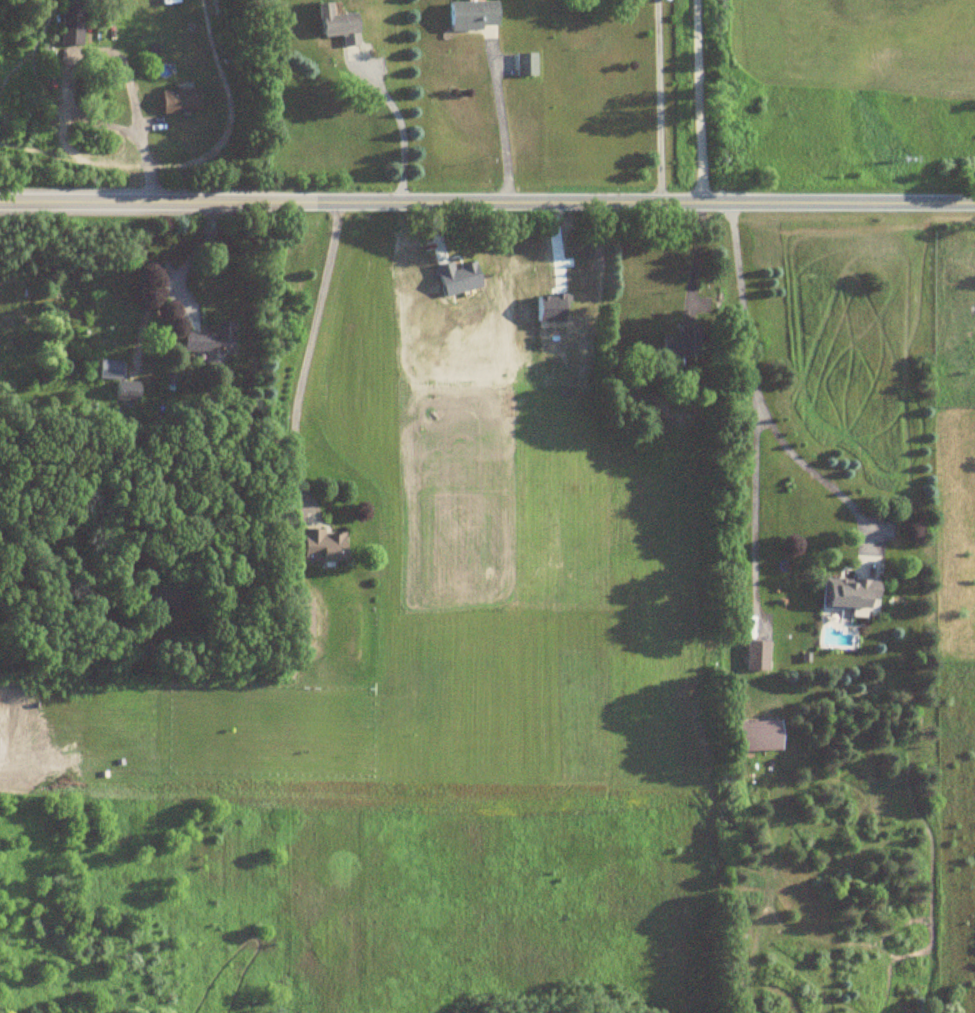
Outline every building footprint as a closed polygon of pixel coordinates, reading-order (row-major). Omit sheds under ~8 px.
[(59,46),(81,46),(81,0),(59,0),(59,46)] [(447,3),(447,30),(495,30),(495,3),(447,3)] [(314,5),(315,38),(339,37),(339,47),(354,46),(352,14),(327,16),(327,4),(314,5)] [(513,76),(534,76),(534,54),(513,54),(513,76)] [(159,114),(198,112),(196,89),(158,92),(159,114)] [(220,368),(221,355),(232,356),(233,323),(212,322),(212,333),(182,332),(181,353),(203,354),(203,368),(220,368)] [(675,337),(659,337),(659,359),(695,359),(695,328),(675,328),(675,337)] [(120,361),(96,361),(96,381),(120,381),(120,361)] [(138,401),(138,385),(113,385),(113,401),(138,401)] [(299,563),(340,563),(340,532),(299,532),(299,563)] [(874,582),(823,579),(821,608),(850,610),(850,617),(872,618),(874,582)] [(767,643),(744,643),(744,672),(767,672),(767,643)] [(735,724),(735,753),(779,752),(778,722),(735,724)]
